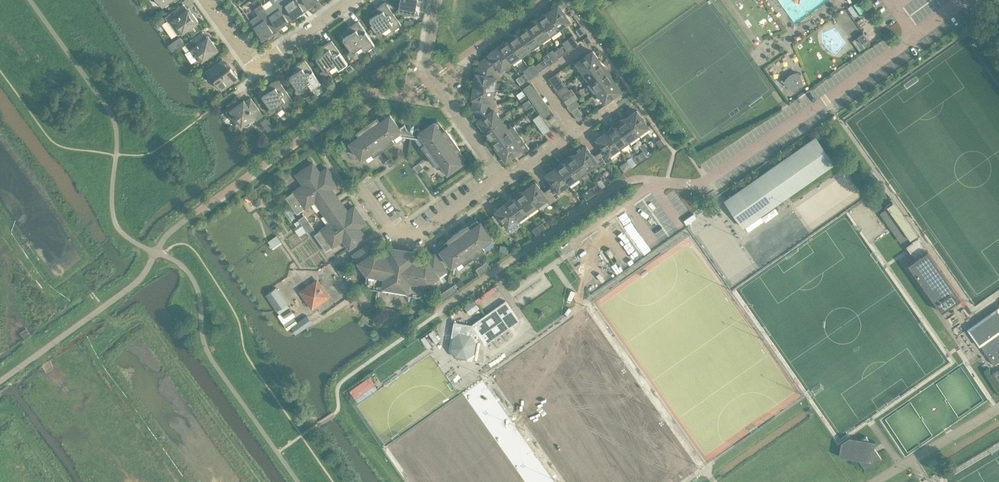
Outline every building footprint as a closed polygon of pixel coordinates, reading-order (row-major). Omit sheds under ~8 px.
[(274,3),(266,9),(278,27),(280,25),(281,27),(287,23),(285,21),(293,16),(282,0),(271,0),(274,3)] [(293,16),(295,14),(297,16),(302,12),(301,11),(308,5),(305,0),(282,0),(293,16)] [(399,8),(412,11),(411,11),(412,13),(413,14),(415,14),(417,14),(418,12),(418,11),(417,9),(416,8),(415,8),(417,0),(400,0),(399,8)] [(389,25),(393,30),(401,24),(385,1),(376,8),(379,12),(370,19),(377,30),(376,32),(376,33),(377,35),(379,36),(380,35),(382,34),(382,33),(382,31),(382,30),(389,25)] [(198,20),(189,7),(187,9),(183,3),(165,16),(173,27),(178,33),(179,33),(181,33),(182,32),(198,20)] [(270,32),(278,27),(266,9),(262,3),(254,8),(258,14),(250,20),(263,37),(265,36),(266,38),(272,34),(270,32)] [(548,11),(559,27),(569,20),(565,14),(564,12),(562,10),(558,4),(555,5),(551,7),(552,8),(548,11)] [(538,18),(550,34),(559,27),(548,11),(544,13),(543,12),(540,16),(538,18)] [(550,34),(538,18),(536,19),(531,21),(532,22),(528,25),(540,41),(550,34)] [(362,44),(366,49),(375,43),(358,20),(349,27),(352,31),(343,38),(350,49),(349,51),(349,53),(350,54),(352,55),(354,55),(355,54),(356,52),(355,50),(362,44)] [(518,32),(530,48),(540,41),(528,25),(524,27),(524,26),(521,30),(518,32)] [(201,58),(202,59),(218,48),(209,35),(207,36),(203,31),(186,43),(190,49),(193,47),(196,52),(195,53),(195,55),(197,59),(199,59),(201,58)] [(530,48),(518,32),(516,33),(512,35),(512,36),(509,39),(520,55),(530,48)] [(867,38),(865,35),(863,32),(857,37),(861,42),(867,38)] [(592,40),(588,35),(583,38),(587,44),(592,40)] [(335,64),(339,68),(348,62),(331,39),(322,46),(326,50),(316,57),(324,68),(323,68),(322,70),(322,72),(323,73),(325,74),(327,74),(328,73),(329,71),(329,69),(328,69),(335,64)] [(499,46),(510,62),(520,55),(509,39),(505,41),(504,40),(501,44),(499,46)] [(564,44),(559,48),(563,53),(568,50),(564,44)] [(510,62),(499,46),(489,53),(490,54),(480,61),(502,75),(504,71),(502,68),(510,62)] [(563,53),(559,48),(554,51),(558,57),(563,53)] [(584,72),(600,60),(593,50),(576,62),(584,72)] [(308,83),(312,88),(321,81),(305,58),(295,65),(299,69),(289,76),(297,87),(296,87),(295,89),(296,91),(297,92),(298,93),(300,93),(301,92),(302,90),(302,89),(301,88),(308,83)] [(545,58),(540,61),(544,67),(548,64),(545,58)] [(238,76),(237,75),(239,73),(236,69),(234,70),(231,66),(229,67),(222,59),(206,70),(210,76),(213,74),(215,77),(216,80),(215,81),(215,84),(217,87),(219,87),(221,86),(222,87),(238,76)] [(604,66),(605,65),(602,63),(600,60),(584,72),(590,81),(607,70),(604,66)] [(502,75),(480,61),(478,73),(476,73),(474,85),(494,88),(496,78),(499,79),(502,75)] [(544,67),(540,61),(535,65),(539,71),(544,67)] [(597,91),(614,80),(612,77),(611,73),(610,74),(607,70),(590,81),(597,91)] [(520,75),(524,81),(529,78),(525,72),(520,75)] [(549,78),(554,85),(562,80),(557,72),(549,78)] [(784,83),(794,91),(804,84),(799,73),(797,73),(794,74),(792,75),(789,76),(787,78),(786,81),(785,83),(784,83)] [(282,102),(285,107),(294,100),(278,78),(269,84),(272,89),(262,95),(270,106),(269,107),(268,108),(269,110),(270,111),(271,112),(273,112),(274,111),(275,109),(275,108),(274,107),(282,102)] [(614,80),(597,91),(605,101),(621,90),(614,80)] [(494,88),(474,85),(472,97),(474,97),(472,109),(497,103),(496,99),(492,98),(494,88)] [(570,96),(575,92),(571,88),(561,95),(564,100),(570,96)] [(570,96),(564,100),(568,105),(574,101),(570,96)] [(255,115),(257,118),(263,114),(251,97),(245,101),(244,99),(231,108),(242,124),(243,124),(245,125),(247,125),(250,123),(251,121),(250,119),(255,115)] [(528,99),(523,103),(526,108),(532,104),(528,99)] [(485,130),(501,118),(495,110),(498,108),(497,103),(472,109),(479,119),(478,120),(485,130)] [(577,106),(571,110),(578,120),(584,116),(577,106)] [(637,110),(627,117),(638,133),(648,126),(637,110)] [(400,127),(390,113),(388,115),(386,112),(378,118),(378,119),(375,122),(373,119),(367,123),(384,147),(394,140),(393,138),(400,133),(401,134),(409,136),(410,129),(408,129),(404,124),(403,125),(403,126),(404,125),(408,130),(403,133),(400,128),(401,127),(401,126),(400,127)] [(533,118),(537,123),(542,119),(539,114),(533,118)] [(628,140),(638,133),(627,117),(624,118),(620,120),(621,121),(617,124),(628,140)] [(501,118),(485,130),(486,132),(488,136),(489,136),(492,140),(508,128),(501,118)] [(544,133),(550,129),(542,119),(537,123),(536,123),(544,133)] [(444,130),(444,129),(438,121),(436,123),(435,121),(421,131),(418,126),(413,130),(410,129),(409,136),(417,137),(418,136),(424,143),(422,145),(429,155),(453,138),(449,132),(446,134),(444,130)] [(372,152),(374,154),(384,147),(367,123),(361,128),(363,130),(359,133),(359,132),(350,138),(352,140),(350,142),(361,157),(363,156),(364,158),(372,152)] [(497,147),(499,149),(520,134),(513,124),(508,128),(492,140),(494,143),(493,144),(497,147)] [(607,131),(619,147),(628,140),(617,124),(613,126),(612,125),(609,129),(607,131)] [(599,152),(607,163),(612,159),(609,154),(619,147),(607,131),(597,138),(604,148),(599,152)] [(522,148),(524,151),(529,147),(520,134),(499,149),(506,159),(522,148)] [(743,227),(835,163),(828,152),(815,135),(772,165),(724,199),(743,227)] [(656,141),(660,146),(665,143),(661,137),(656,141)] [(457,149),(455,146),(457,144),(453,138),(429,155),(437,165),(438,164),(444,172),(446,170),(448,172),(463,161),(462,159),(464,157),(458,149),(457,149)] [(645,154),(647,156),(652,152),(646,143),(641,147),(643,150),(645,154)] [(607,163),(599,152),(593,156),(586,146),(576,153),(588,169),(597,162),(601,167),(607,163)] [(310,148),(284,167),(292,178),(297,175),(304,184),(294,191),(286,196),(297,213),(305,207),(315,200),(323,211),(331,222),(321,229),(314,234),(326,250),(333,245),(342,238),(349,248),(366,237),(359,227),(364,223),(364,222),(353,207),(350,203),(351,203),(340,187),(339,188),(337,184),(326,168),(325,168),(320,172),(313,163),(318,160),(310,148)] [(638,154),(642,159),(647,156),(645,154),(643,150),(638,154)] [(566,160),(578,176),(588,169),(576,153),(574,154),(569,156),(570,157),(566,160)] [(642,159),(638,154),(633,157),(637,163),(642,159)] [(632,166),(637,163),(633,157),(632,155),(627,159),(628,160),(632,166)] [(394,162),(391,157),(386,161),(389,165),(394,162)] [(562,162),(562,161),(559,165),(556,167),(568,183),(578,176),(566,160),(562,162)] [(628,160),(620,165),(624,172),(632,166),(628,160)] [(418,170),(423,167),(419,162),(414,165),(418,170)] [(548,188),(556,199),(562,195),(558,190),(568,183),(556,167),(546,174),(554,184),(548,188)] [(597,181),(601,188),(605,185),(601,178),(597,181)] [(525,189),(537,205),(546,198),(550,203),(556,199),(548,188),(543,192),(535,182),(525,189)] [(592,186),(587,190),(591,195),(596,192),(592,186)] [(516,196),(527,212),(537,205),(525,189),(523,190),(519,192),(519,193),(516,196)] [(591,195),(587,190),(582,193),(586,199),(591,195)] [(516,196),(512,198),(511,197),(508,201),(506,203),(517,219),(518,219),(527,212),(516,196)] [(910,237),(918,232),(894,199),(887,205),(888,206),(880,212),(901,242),(909,236),(910,237)] [(521,224),(518,219),(517,219),(506,203),(496,210),(503,220),(498,224),(505,235),(521,224)] [(308,231),(309,231),(313,227),(304,215),(299,218),(308,231)] [(491,237),(480,221),(479,223),(477,220),(468,226),(469,227),(465,230),(463,227),(457,231),(474,255),(484,248),(483,246),(491,240),(490,238),(491,237)] [(542,222),(537,225),(541,231),(546,228),(542,222)] [(541,231),(537,225),(532,229),(536,234),(541,231)] [(463,260),(464,262),(474,255),(457,231),(452,236),(453,238),(450,241),(449,240),(440,246),(442,248),(441,250),(451,265),(453,264),(455,266),(463,260)] [(388,256),(378,254),(370,242),(353,254),(367,273),(385,276),(383,286),(408,290),(409,280),(427,283),(446,269),(435,253),(422,262),(413,260),(414,250),(390,246),(388,256)] [(941,311),(945,308),(961,297),(927,249),(912,260),(908,263),(941,311)] [(477,268),(480,273),(490,266),(486,261),(477,268)] [(320,303),(319,302),(328,296),(317,280),(301,291),(312,306),(315,304),(316,305),(320,303)] [(442,299),(457,289),(454,284),(439,295),(442,299)] [(266,294),(276,308),(280,314),(282,312),(290,307),(282,296),(277,287),(266,294)] [(485,342),(487,343),(519,320),(505,300),(473,323),(473,325),(454,322),(450,349),(452,349),(455,354),(455,356),(467,359),(468,357),(473,353),(475,353),(477,341),(482,337),(485,342)] [(290,307),(282,312),(285,317),(293,312),(290,307)] [(998,309),(969,329),(994,364),(998,361),(998,311),(998,309)] [(312,322),(307,315),(291,326),(296,333),(312,322)] [(869,440),(866,436),(862,439),(855,438),(854,444),(850,447),(853,451),(852,458),(858,459),(866,469),(871,466),(876,467),(877,462),(882,458),(875,448),(876,441),(869,440)] [(854,444),(855,438),(847,437),(841,442),(838,455),(852,458),(853,451),(850,447),(854,444)]
